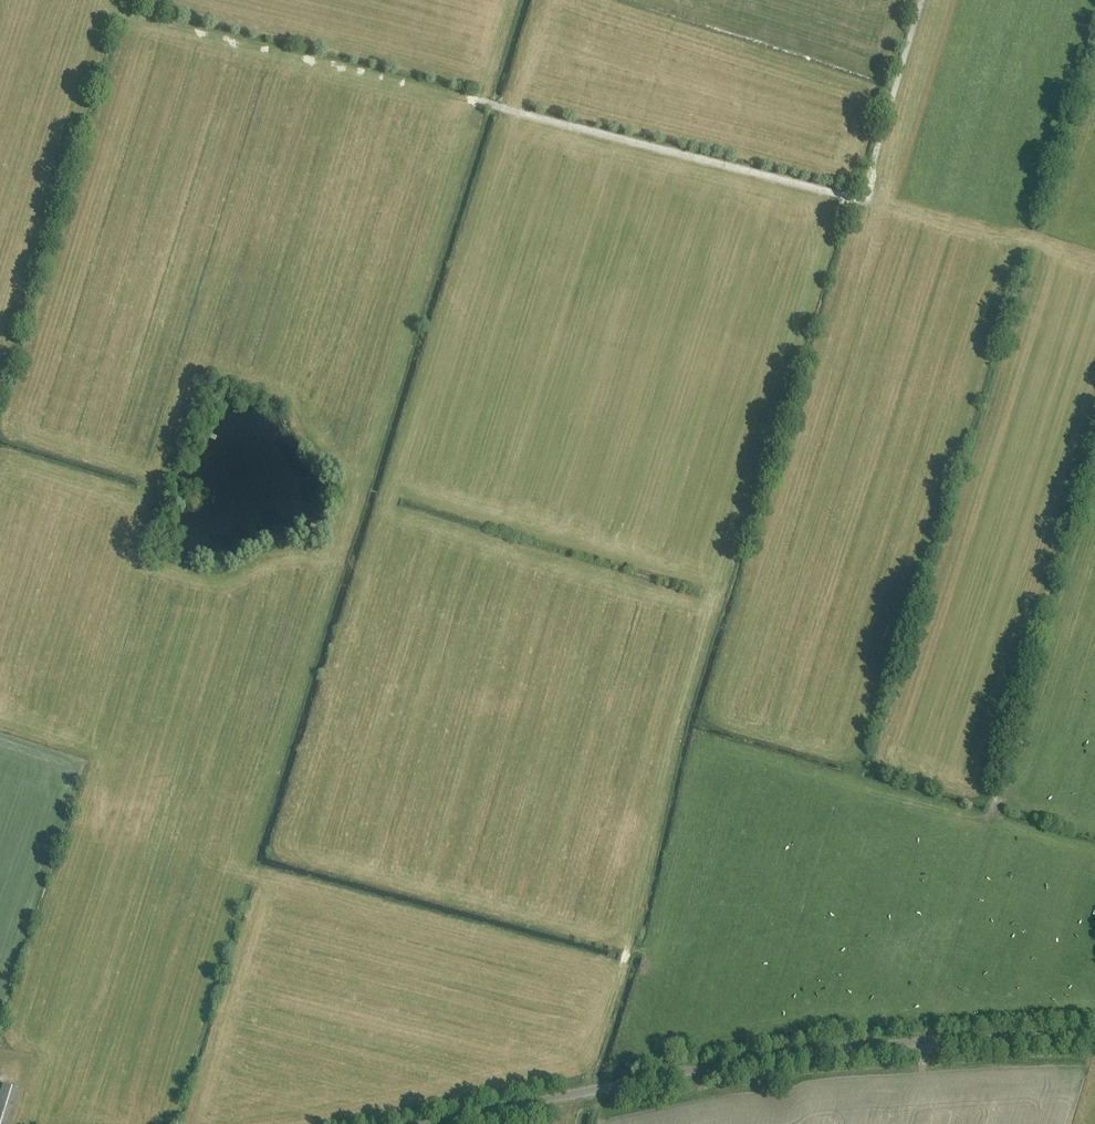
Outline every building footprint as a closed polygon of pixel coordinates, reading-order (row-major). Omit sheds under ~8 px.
[(20,1091),(2,1086),(0,1092),(0,1123),(10,1123),(20,1091)]
